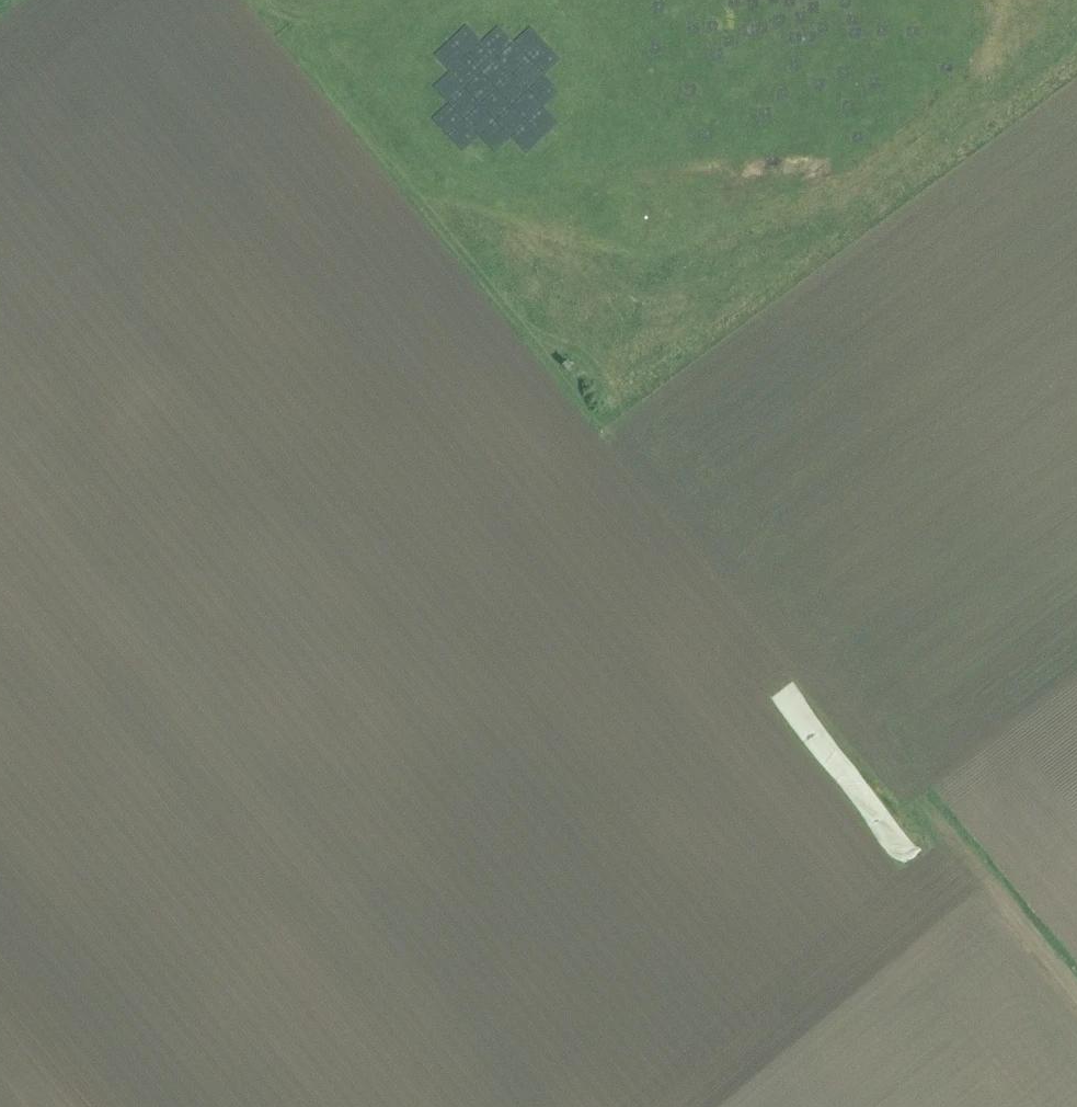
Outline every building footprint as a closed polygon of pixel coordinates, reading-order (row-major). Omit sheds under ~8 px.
[(449,73),(433,89),(448,105),(432,121),(463,154),(479,138),(495,155),(511,139),(527,156),(559,125),(544,108),(560,93),(545,76),(561,61),(531,28),(514,43),(499,27),(482,42),(467,26),(434,57),(449,73)]
